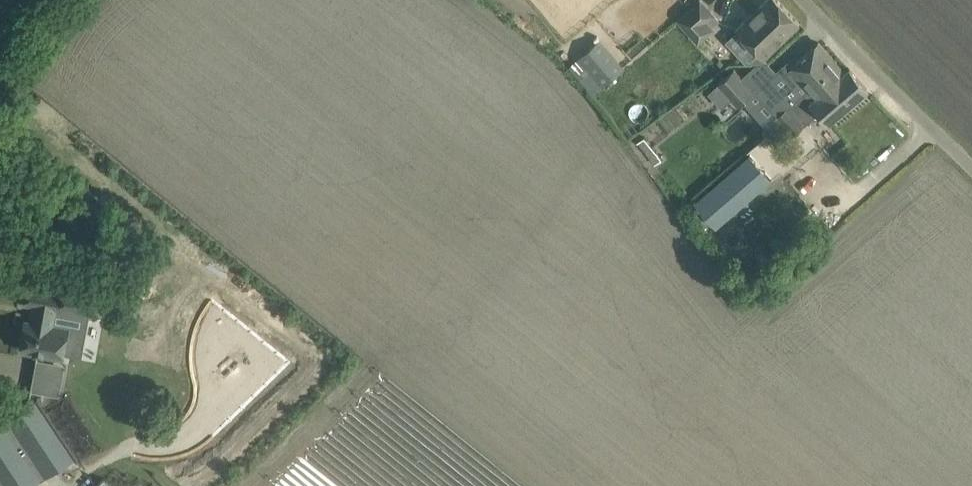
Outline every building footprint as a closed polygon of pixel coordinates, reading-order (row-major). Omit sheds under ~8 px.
[(677,19),(698,43),(714,29),(706,20),(714,14),(701,0),(699,0),(677,19)] [(736,27),(738,29),(760,52),(764,56),(800,22),(778,0),(765,0),(736,27)] [(601,38),(578,57),(602,85),(625,66),(601,38)] [(770,77),(756,90),(777,114),(778,115),(789,105),(793,101),(837,62),(818,42),(804,55),(792,66),(788,61),(777,70),(770,77)] [(789,105),(777,115),(792,133),(819,109),(830,121),(867,87),(850,68),(846,72),(837,62),(793,101),(789,105)] [(739,104),(754,87),(734,66),(718,81),(739,104)] [(716,225),(770,178),(749,154),(695,201),(716,225)] [(25,320),(20,348),(39,352),(63,356),(64,351),(64,349),(79,351),(86,313),(87,314),(95,315),(100,288),(75,283),(55,279),(54,288),(27,283),(24,302),(37,304),(34,322),(25,320)] [(146,426),(137,455),(145,457),(152,458),(158,458),(161,458),(166,458),(171,457),(175,457),(179,456),(182,455),(188,453),(193,451),(198,448),(203,445),(209,441),(215,436),(292,361),(213,298),(206,307),(201,315),(198,324),(196,330),(194,337),(192,344),(192,351),(192,359),(192,365),(193,370),(194,375),(194,379),(196,384),(196,386),(196,390),(196,392),(195,397),(195,400),(194,403),(192,406),(191,409),(188,414),(183,418),(179,421),(174,424),(168,427),(161,428),(153,428),(149,427),(146,426)] [(49,415),(39,398),(0,423),(0,485),(32,485),(44,478),(76,456),(49,415)] [(96,485),(114,485),(105,477),(96,485)]
